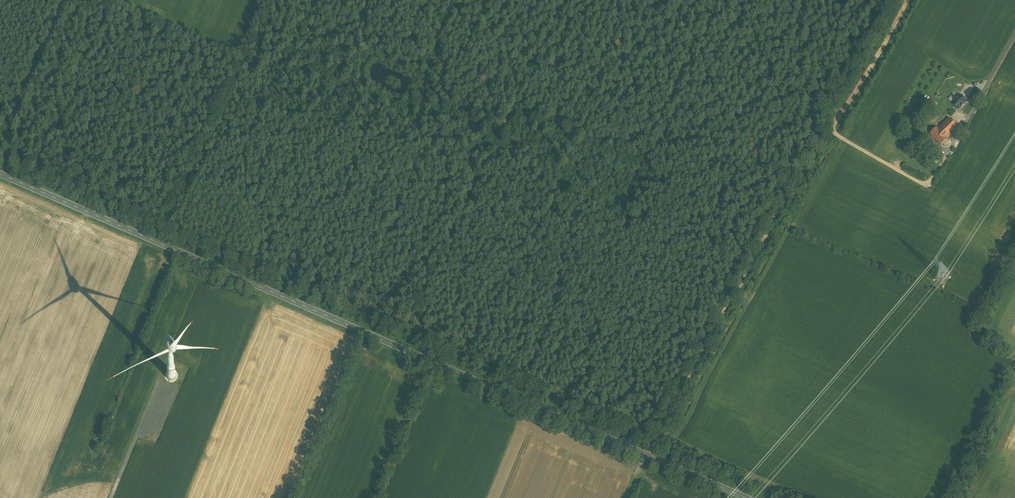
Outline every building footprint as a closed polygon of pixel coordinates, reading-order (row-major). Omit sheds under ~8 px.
[(975,88),(969,99),(974,102),(980,91),(975,88)] [(957,97),(953,100),(954,101),(951,103),(958,110),(960,107),(961,108),(964,104),(963,104),(966,101),(960,95),(957,98),(957,97)] [(937,105),(931,99),(928,102),(934,108),(937,105)] [(949,118),(938,129),(947,139),(958,128),(949,118)] [(938,129),(936,127),(930,134),(941,145),(947,139),(938,129)] [(944,156),(934,145),(929,150),(939,161),(944,156)]
